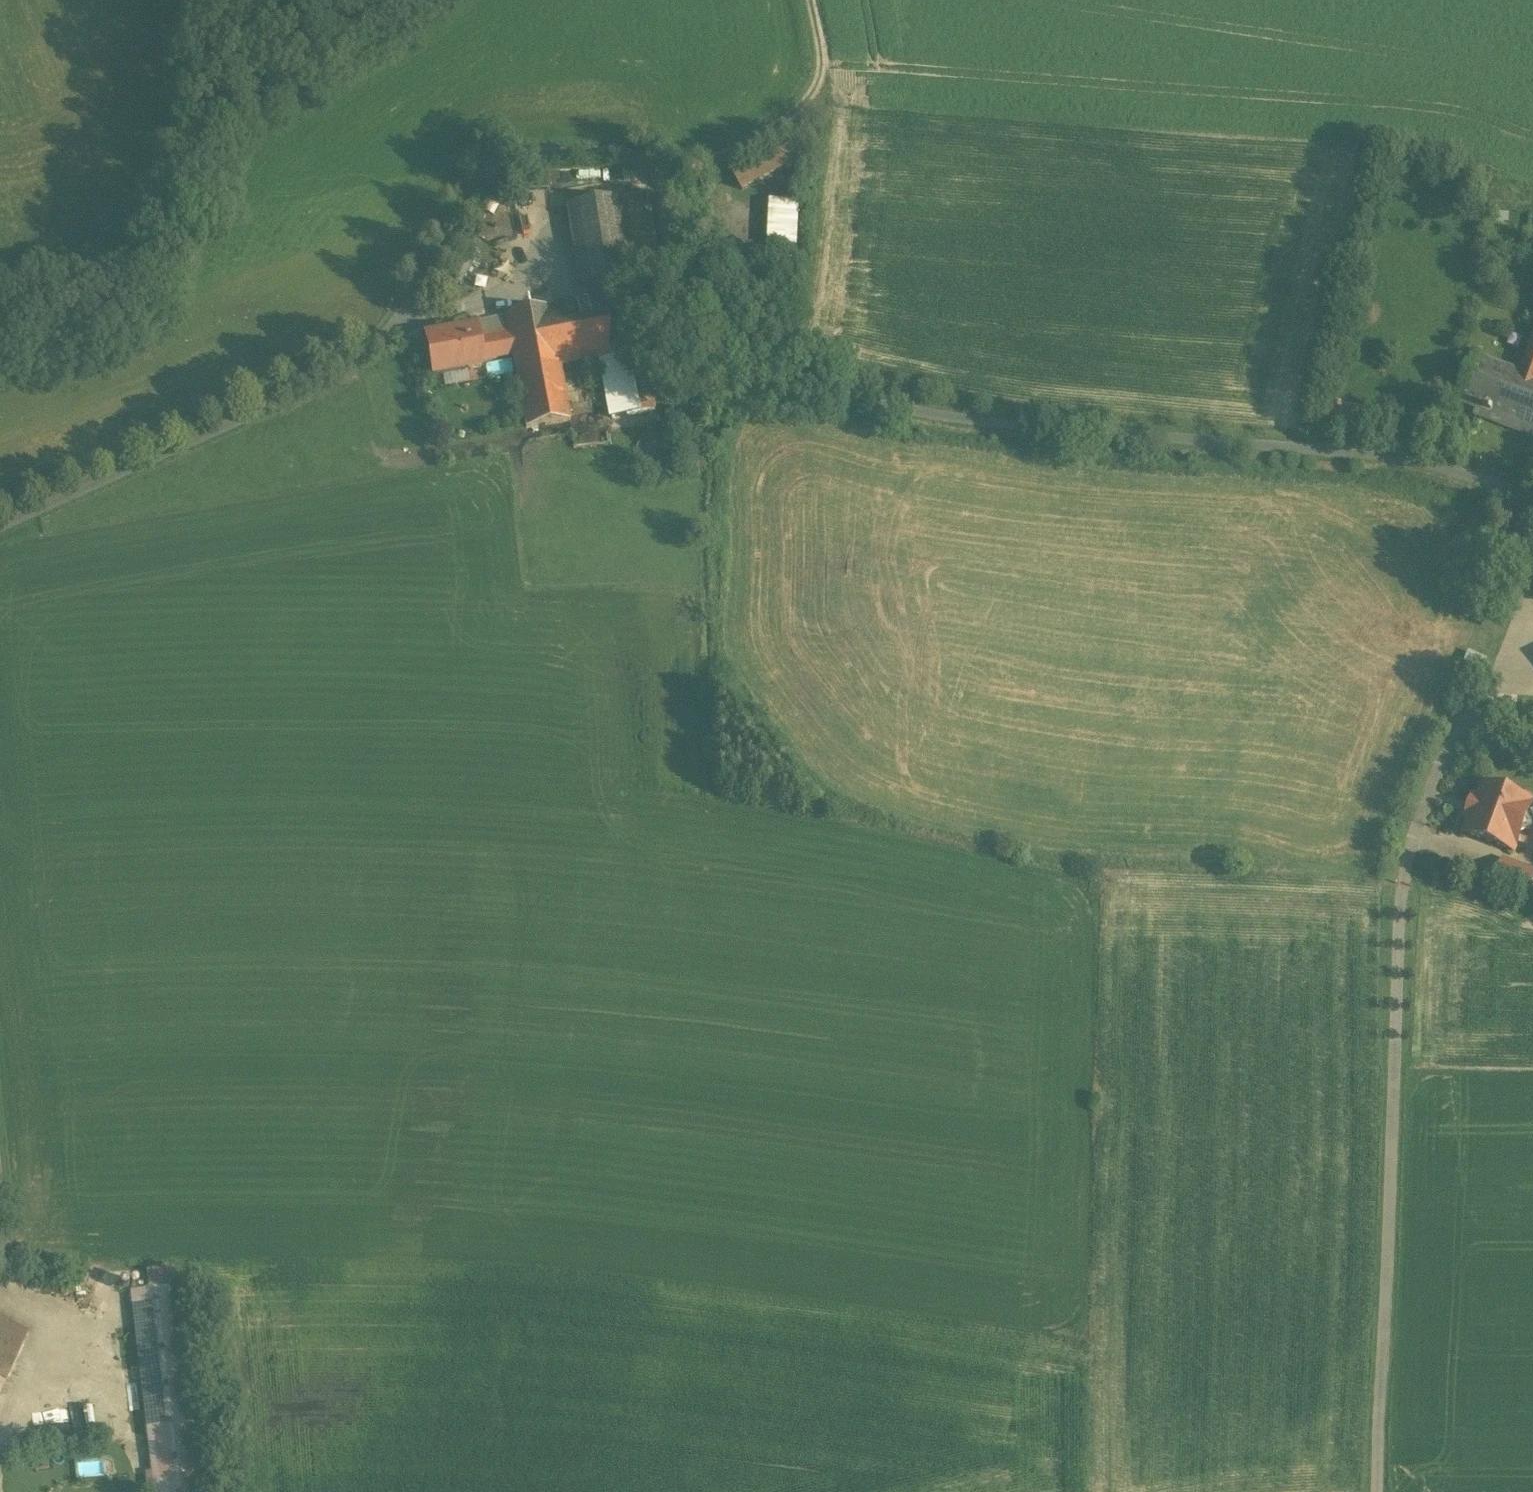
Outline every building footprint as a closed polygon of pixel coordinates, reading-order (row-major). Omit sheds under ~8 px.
[(779,144),(728,165),(738,189),(789,167),(779,144)] [(548,168),(514,170),(514,190),(548,189),(548,168)] [(648,195),(622,199),(634,271),(660,267),(648,195)] [(622,199),(570,207),(583,286),(635,278),(634,271),(622,199)] [(505,317),(508,334),(512,355),(525,430),(570,421),(560,367),(581,364),(613,358),(602,299),(505,317)] [(512,355),(508,334),(478,340),(476,328),(425,338),(432,376),(434,376),(434,374),(465,368),(466,370),(483,367),(482,361),(512,355)] [(1521,375),(1532,379),(1532,341),(1528,355),(1529,356),(1521,375)] [(613,358),(581,364),(582,372),(603,368),(613,418),(655,410),(644,352),(613,358)] [(1459,403),(1504,420),(1502,427),(1517,432),(1520,426),(1532,430),(1532,379),(1521,375),(1476,358),(1459,403)] [(653,479),(659,480),(666,479),(672,477),(677,473),(680,468),(683,462),(683,455),(682,449),(679,443),(674,438),(669,435),(663,433),(656,433),(650,435),(645,438),(640,443),(637,448),(636,455),(636,461),(638,467),(642,473),(647,477),(653,479)] [(1530,804),(1483,786),(1465,834),(1512,851),(1519,833),(1532,827),(1526,814),(1530,804)] [(1503,861),(1495,884),(1528,896),(1532,881),(1532,871),(1503,861)] [(132,1294),(155,1491),(199,1491),(176,1289),(132,1294)] [(28,1335),(0,1322),(0,1395),(28,1335)]
